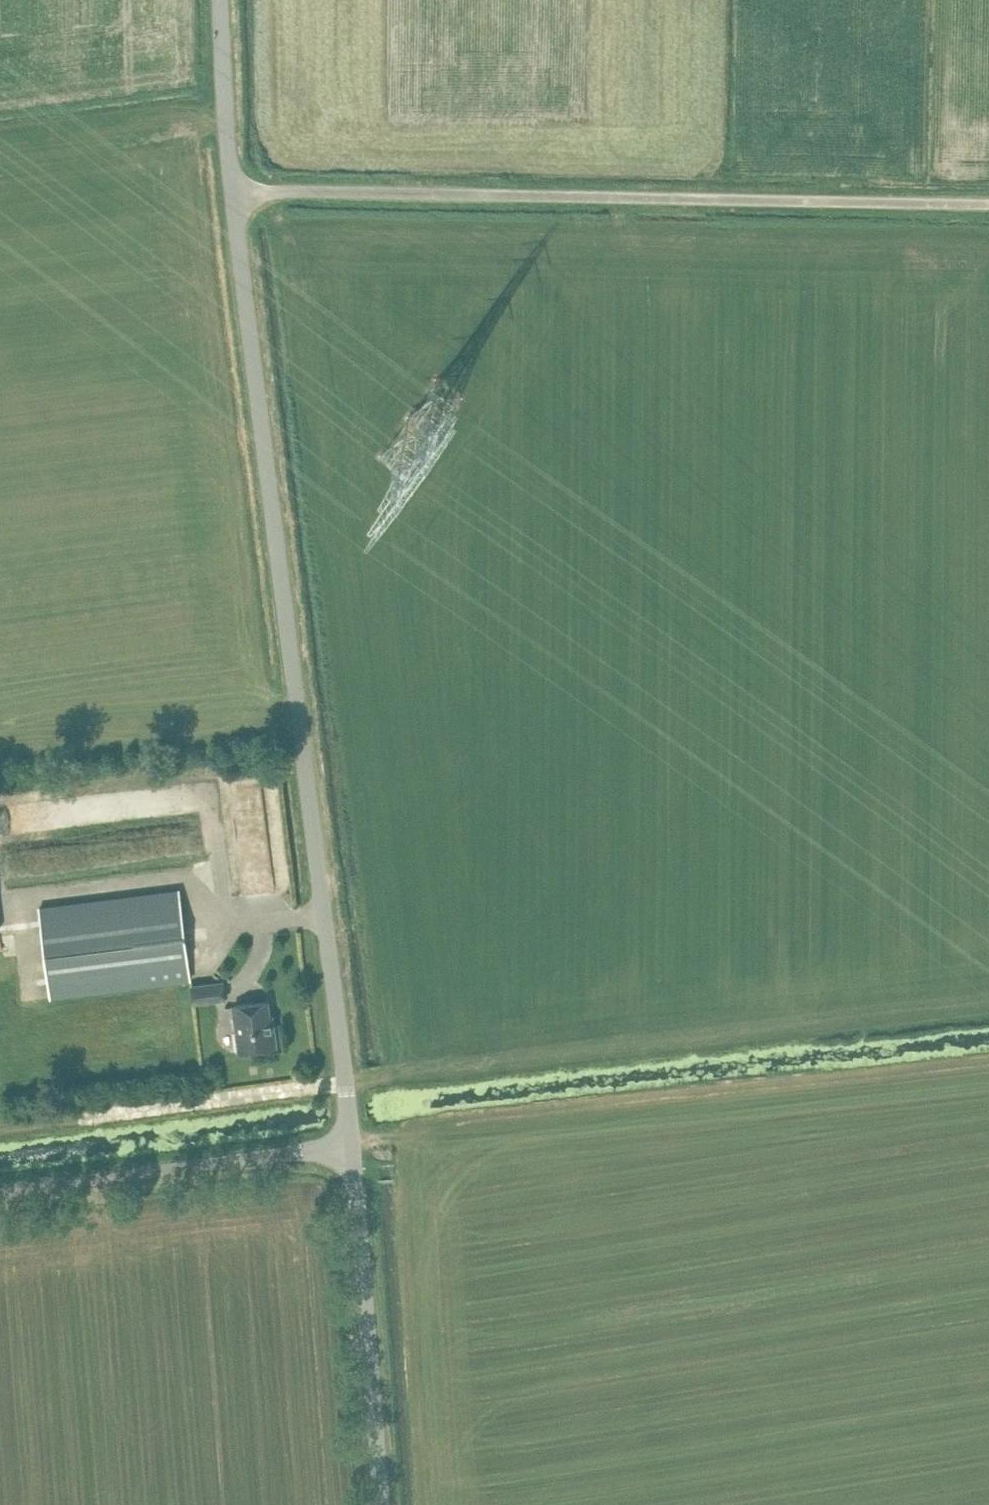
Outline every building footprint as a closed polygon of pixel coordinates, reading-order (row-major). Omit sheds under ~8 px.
[(191,978),(180,890),(39,908),(50,995),(191,978)] [(189,988),(191,1004),(223,1000),(221,983),(189,988)] [(271,1046),(276,1046),(274,1027),(271,1028),(268,1000),(234,1005),(237,1031),(240,1031),(243,1050),(258,1048),(260,1050),(269,1049),(271,1046)]
